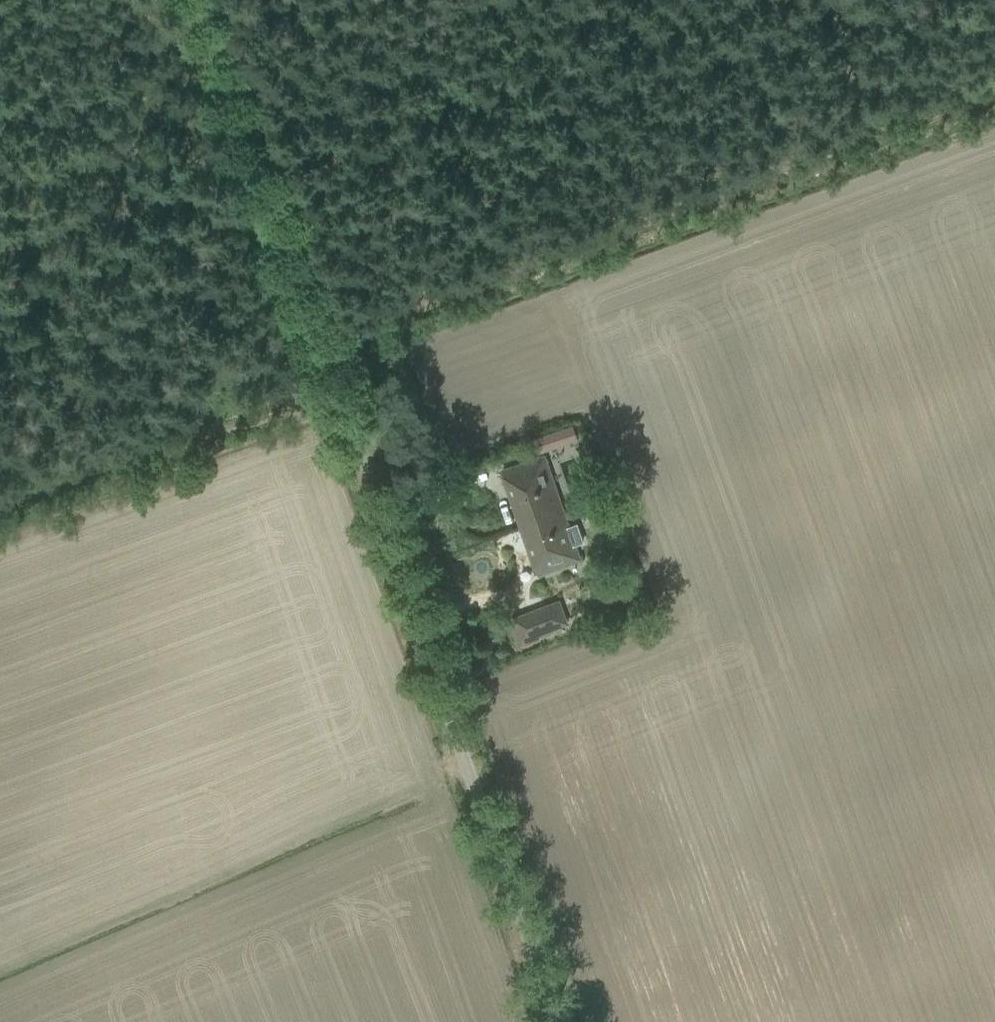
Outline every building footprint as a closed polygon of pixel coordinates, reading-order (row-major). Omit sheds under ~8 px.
[(532,449),(572,444),(571,428),(530,432),(532,449)] [(544,456),(521,464),(502,471),(523,529),(565,516),(544,456)] [(565,516),(523,529),(538,575),(580,561),(565,516)] [(558,602),(513,617),(520,638),(536,633),(565,622),(558,602)]
